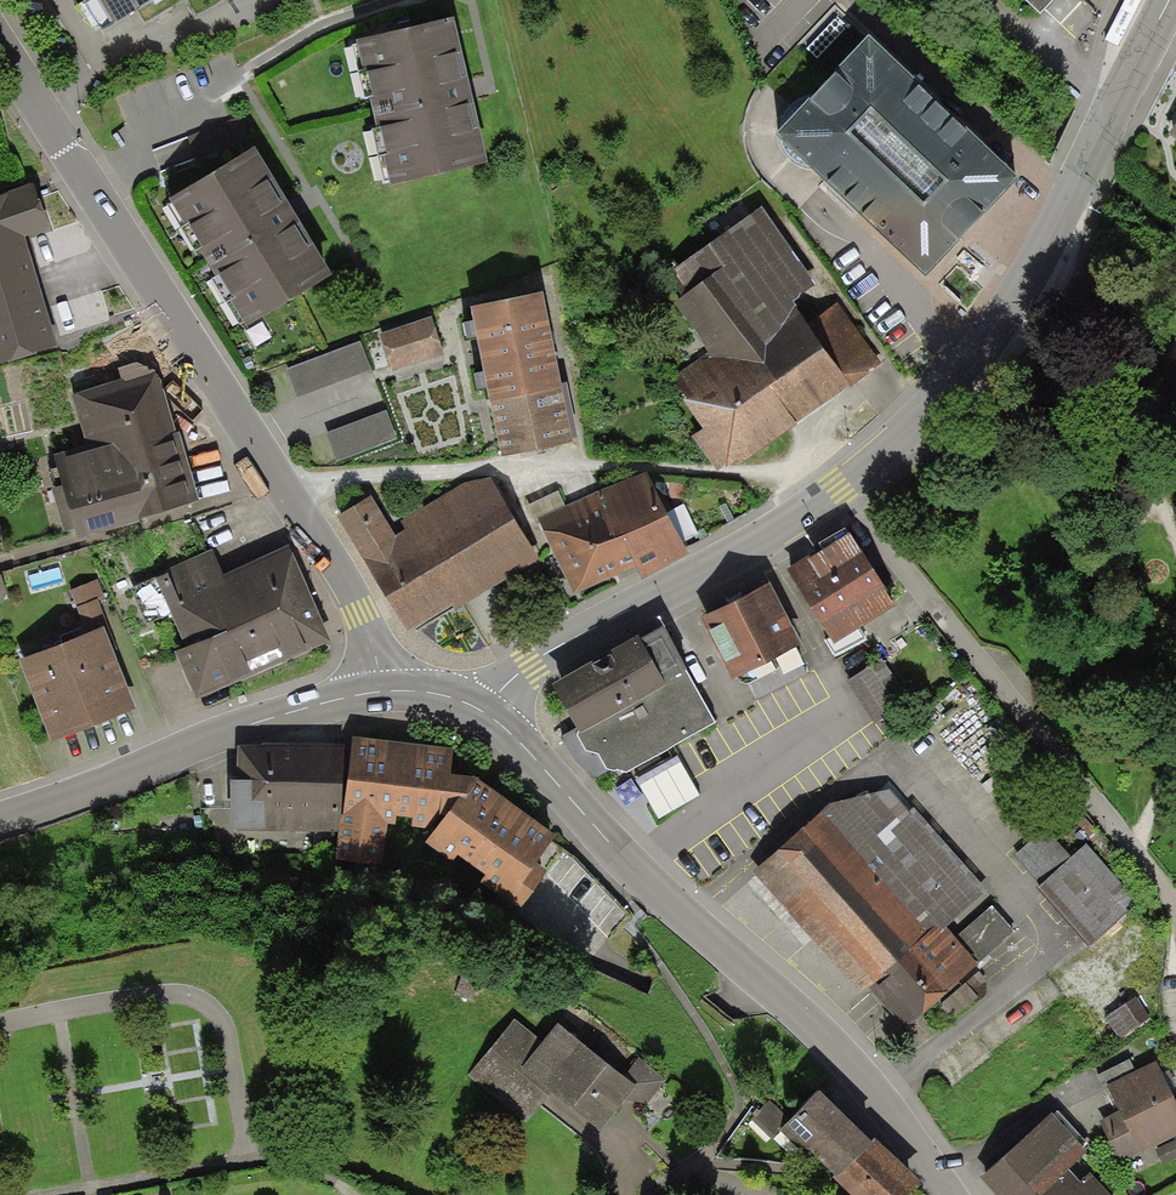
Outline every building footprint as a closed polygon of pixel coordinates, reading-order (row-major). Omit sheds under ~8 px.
[(100,36),(160,0),(79,0),(100,36)] [(1040,15),(1055,0),(1024,0),(1040,15)] [(488,166),(454,20),(356,43),(390,188),(488,166)] [(775,139),(925,281),(1019,182),(869,40),(775,139)] [(1168,136),(1175,142),(1175,125),(1168,136)] [(247,330),(332,278),(254,151),(169,203),(247,330)] [(34,187),(0,198),(0,366),(58,348),(23,239),(48,231),(34,187)] [(814,282),(761,208),(656,283),(707,354),(672,378),(687,400),(683,403),(702,430),(692,437),(717,473),(741,465),(796,427),(795,425),(882,364),(839,304),(808,325),(792,303),(815,287),(812,283),(814,282)] [(543,296),(471,310),(491,407),(562,393),(543,296)] [(432,318),(380,335),(391,372),(444,355),(432,318)] [(102,346),(125,382),(158,373),(160,381),(176,372),(145,321),(102,346)] [(286,370),(297,398),(372,370),(361,342),(286,370)] [(74,531),(77,541),(201,505),(180,433),(176,434),(160,381),(158,373),(125,382),(72,398),(87,447),(53,457),(62,489),(52,492),(64,534),(74,531)] [(562,393),(491,407),(501,460),(573,446),(562,393)] [(387,411),(326,434),(336,462),(397,439),(387,411)] [(647,475),(599,494),(635,568),(641,580),(689,554),(647,475)] [(395,537),(372,498),(337,519),(406,633),(453,605),(456,610),(539,560),(490,479),(465,483),(401,522),(406,530),(395,537)] [(635,568),(599,494),(537,521),(573,596),(635,568)] [(849,535),(787,574),(833,646),(894,608),(849,535)] [(289,547),(223,576),(265,672),(332,643),(289,547)] [(196,702),(265,672),(223,576),(212,550),(166,570),(168,576),(156,581),(186,650),(175,654),(196,702)] [(0,576),(0,605),(10,601),(1,576),(0,576)] [(98,600),(98,601),(104,599),(96,580),(70,590),(77,608),(98,600)] [(733,682),(801,648),(770,586),(702,620),(733,682)] [(77,608),(89,636),(104,630),(109,628),(98,601),(98,600),(77,608)] [(89,636),(18,663),(49,744),(135,711),(104,630),(89,636)] [(640,644),(637,639),(552,688),(578,734),(577,737),(585,753),(597,756),(606,770),(615,774),(617,772),(626,775),(715,723),(662,631),(640,644)] [(882,660),(847,683),(874,723),(909,700),(882,660)] [(453,751),(353,739),(342,819),(339,834),(335,862),(382,870),(387,827),(396,827),(397,819),(413,820),(413,829),(438,831),(460,802),(464,805),(480,783),(481,782),(451,777),(453,751)] [(342,819),(343,745),(262,744),(262,747),(238,747),(237,783),(231,783),(230,832),(339,834),(342,819)] [(558,840),(480,783),(464,805),(460,802),(438,831),(426,846),(453,866),(458,859),(485,879),(479,886),(518,914),(548,873),(538,866),(558,840)] [(889,790),(829,806),(753,874),(860,996),(868,990),(905,1031),(977,966),(954,939),(945,929),(986,893),(913,808),(909,813),(889,790)] [(1015,857),(1040,886),(1072,858),(1057,841),(1069,831),(1058,819),(1015,857)] [(1138,904),(1085,846),(1072,858),(1040,886),(1037,889),(1090,947),(1138,904)] [(992,906),(954,939),(977,966),(1014,934),(992,906)] [(1136,997),(1105,1018),(1120,1039),(1150,1018),(1136,997)] [(639,1058),(624,1079),(559,1026),(545,1044),(515,1020),(466,1077),(526,1125),(543,1106),(575,1129),(592,1142),(601,1156),(610,1175),(613,1189),(614,1194),(629,1194),(655,1175),(635,1116),(667,1081),(639,1058)] [(1107,1088),(1135,1073),(1129,1060),(1097,1077),(1106,1095),(1110,1094),(1107,1088)] [(1156,1062),(1135,1073),(1107,1088),(1110,1094),(1119,1113),(1099,1122),(1121,1164),(1175,1136),(1175,1103),(1156,1062)] [(837,1183),(873,1144),(818,1091),(797,1114),(780,1131),(837,1183)] [(797,1114),(777,1094),(751,1120),(772,1140),(780,1131),(797,1114)] [(980,1180),(994,1194),(1111,1194),(1093,1175),(1082,1184),(1070,1171),(1088,1154),(1052,1115),(980,1180)] [(875,1141),(873,1144),(837,1183),(850,1194),(909,1194),(919,1184),(909,1175),(910,1173),(875,1141)]
